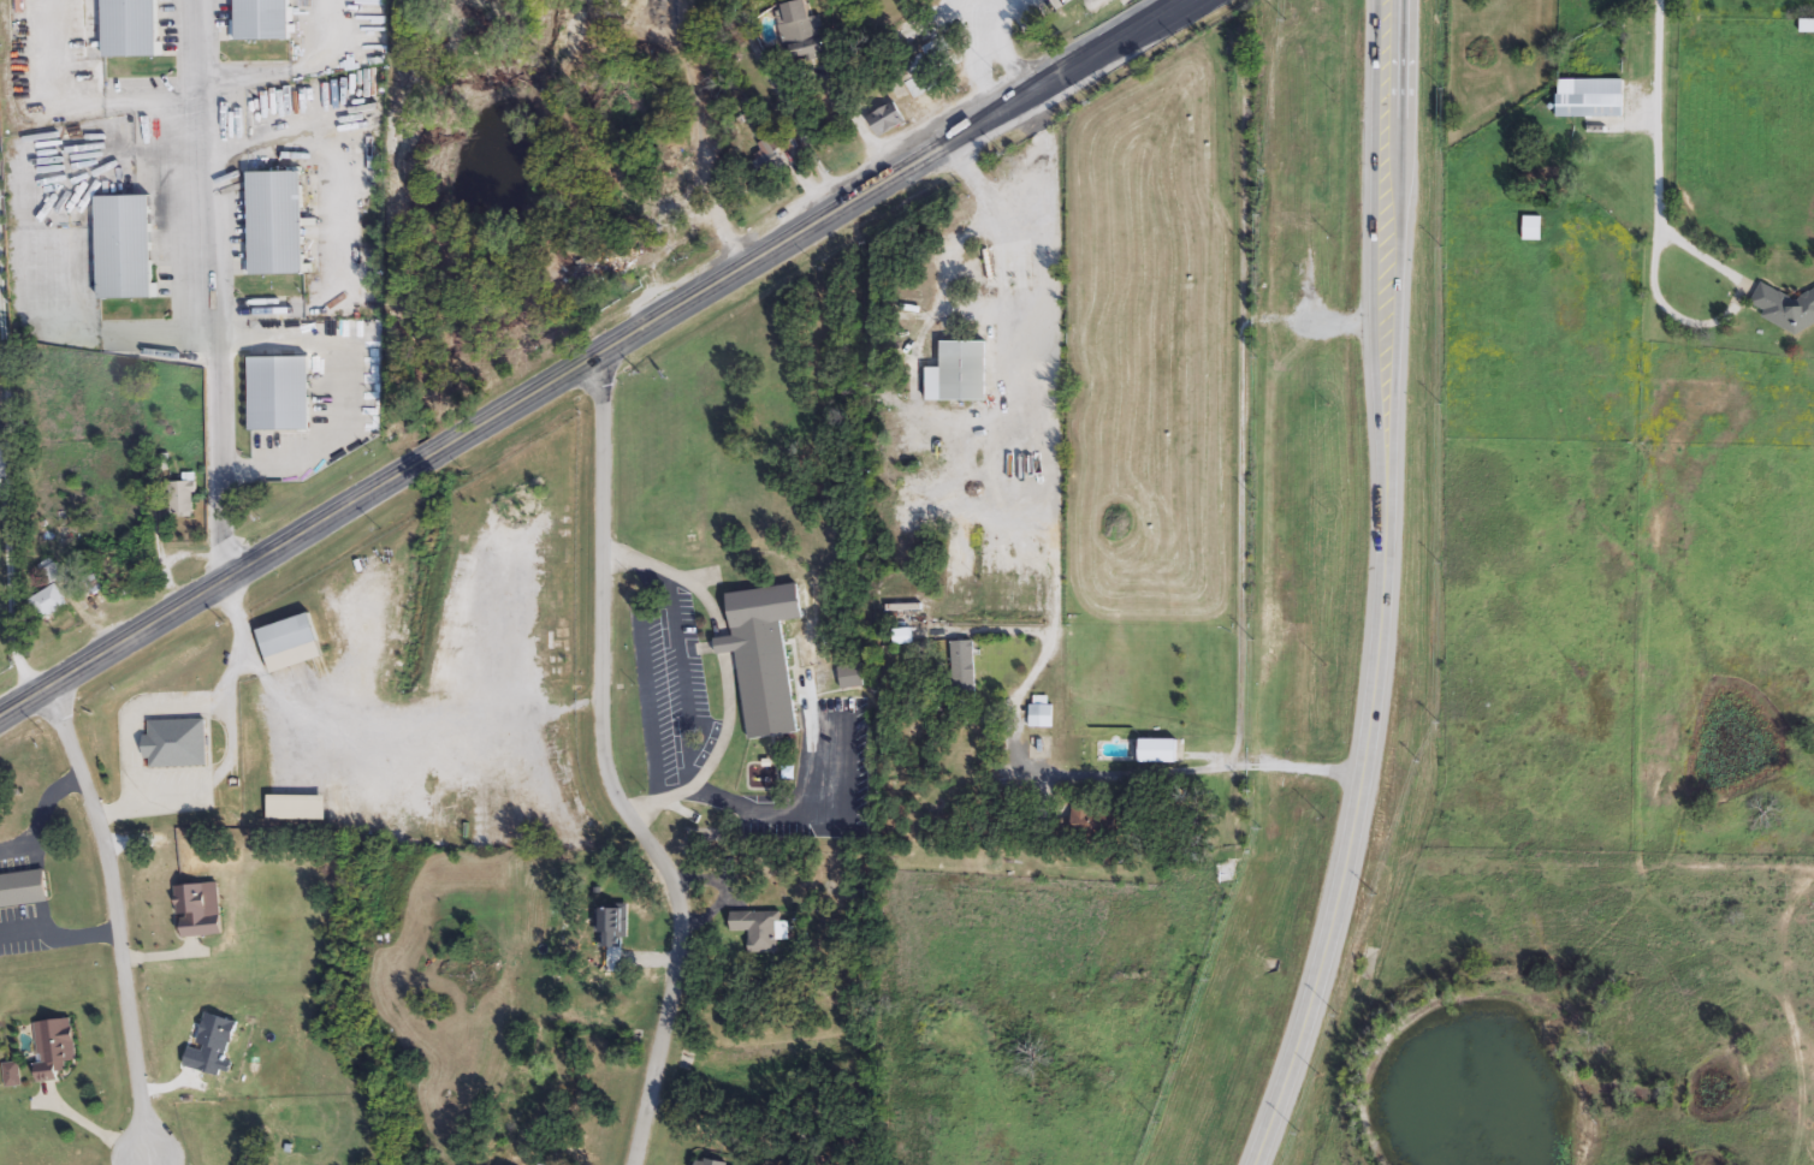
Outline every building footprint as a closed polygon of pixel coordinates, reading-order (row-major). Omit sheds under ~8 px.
[(106,58),(106,0),(161,0),(161,58),(106,58)] [(241,41),(241,0),(296,0),(296,41),(241,41)] [(793,61),(779,11),(816,1),(828,53),(793,61)] [(930,33),(919,18),(893,37),(904,52),(930,33)] [(1801,20),(1813,20),(1813,34),(1801,34),(1801,20)] [(976,87),(949,35),(922,49),(933,71),(905,86),(920,115),(976,87)] [(1413,59),(1420,76),(1437,69),(1429,52),(1413,59)] [(1559,119),(1559,81),(1624,81),(1624,119),(1559,119)] [(883,141),(870,121),(899,101),(912,120),(883,141)] [(766,178),(754,147),(777,138),(789,168),(766,178)] [(254,277),(254,174),(309,173),(309,275),(254,277)] [(102,301),(100,197),(156,196),(158,299),(102,301)] [(1542,242),(1525,242),(1525,219),(1542,219),(1542,242)] [(1810,286),(1813,288),(1813,330),(1809,339),(1750,309),(1763,284),(1802,303),(1810,286)] [(990,343),(990,402),(931,402),(931,369),(945,369),(945,343),(990,343)] [(254,359),(315,359),(315,432),(254,432),(254,359)] [(172,517),(172,483),(197,483),(197,517),(172,517)] [(91,600),(76,583),(91,569),(106,586),(91,600)] [(83,598),(46,622),(34,602),(71,578),(83,598)] [(730,594),(801,586),(805,620),(784,623),(799,736),(751,742),(740,654),(724,656),(721,656),(718,641),(722,640),(736,638),(730,594)] [(261,630),(315,616),(322,644),(268,660),(261,630)] [(954,643),(977,643),(977,700),(954,700),(954,643)] [(840,667),(864,665),(865,688),(842,690),(840,667)] [(1054,707),(1054,729),(1031,729),(1031,707),(1054,707)] [(146,720),(208,720),(208,767),(147,767),(146,720)] [(1140,765),(1140,742),(1182,742),(1182,765),(1140,765)] [(1103,806),(1103,838),(1075,838),(1075,806),(1103,806)] [(54,904),(0,911),(0,878),(49,872),(54,904)] [(214,917),(224,917),(225,937),(180,939),(177,887),(213,886),(214,917)] [(781,913),(782,955),(753,956),(752,933),(735,933),(734,914),(781,913)] [(40,1082),(34,1023),(76,1020),(79,1062),(67,1063),(69,1080),(40,1082)] [(20,1087),(6,1087),(6,1064),(20,1064),(20,1087)]
